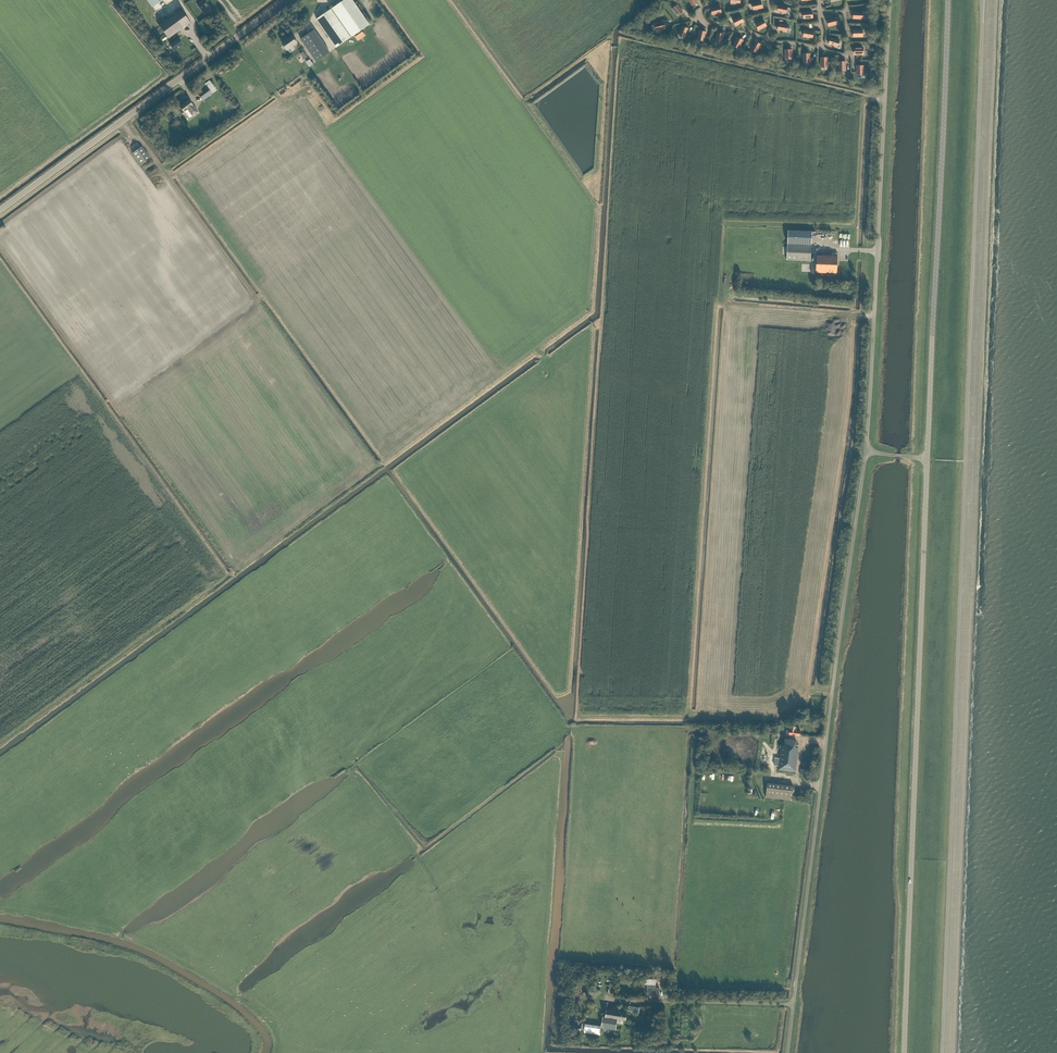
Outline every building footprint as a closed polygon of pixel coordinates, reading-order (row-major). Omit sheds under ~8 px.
[(204,13),(210,8),(204,0),(202,0),(197,4),(204,13)] [(339,18),(352,36),(370,24),(353,0),(344,0),(332,8),(336,13),(339,18)] [(761,1),(752,3),(754,10),(763,8),(761,1)] [(677,4),(672,8),(678,16),(683,12),(677,4)] [(778,5),(777,12),(786,13),(788,7),(778,5)] [(720,6),(711,8),(712,15),(722,13),(720,6)] [(178,37),(178,38),(182,35),(179,30),(182,28),(181,27),(185,25),(186,26),(190,22),(180,8),(175,12),(176,12),(172,15),(172,14),(158,24),(168,38),(171,42),(178,37)] [(339,18),(336,13),(335,14),(331,8),(316,19),(336,47),(351,37),(338,18),(339,18)] [(741,15),(733,20),(736,26),(744,22),(741,15)] [(836,17),(827,19),(829,26),(838,24),(836,17)] [(764,20),(755,24),(758,30),(767,26),(764,20)] [(664,22),(655,24),(656,30),(665,28),(664,22)] [(779,23),(778,30),(787,31),(788,25),(779,23)] [(683,26),(679,34),(685,37),(689,28),(683,26)] [(314,30),(301,39),(316,61),(329,52),(314,30)] [(700,30),(698,39),(704,41),(706,31),(700,30)] [(805,30),(803,36),(813,38),(814,31),(805,30)] [(363,31),(355,36),(358,40),(366,35),(363,31)] [(717,32),(716,42),(722,43),(724,33),(717,32)] [(292,35),(281,42),(286,49),(297,42),(292,35)] [(178,37),(171,42),(169,44),(174,50),(182,44),(178,38),(178,37)] [(737,37),(733,45),(739,48),(743,40),(737,37)] [(831,37),(829,44),(838,46),(840,40),(831,37)] [(755,41),(751,49),(757,52),(761,44),(755,41)] [(209,80),(195,90),(203,100),(212,93),(216,90),(209,80)] [(188,99),(179,106),(183,111),(184,110),(189,117),(196,111),(192,105),(192,104),(188,99)] [(141,146),(132,153),(140,165),(150,158),(141,146)] [(787,243),(787,260),(810,261),(811,244),(812,231),(788,230),(787,243)] [(815,272),(816,272),(831,273),(832,261),(837,261),(838,252),(829,252),(829,255),(822,254),(817,254),(816,254),(815,272)] [(787,733),(790,734),(800,735),(801,730),(796,730),(797,727),(791,726),(790,729),(787,729),(787,733)] [(778,766),(778,768),(779,768),(779,770),(796,772),(799,747),(796,746),(797,739),(785,738),(784,745),(781,745),(780,753),(782,753),(781,758),(775,757),(774,765),(778,766)] [(767,782),(766,797),(792,801),(794,786),(767,782)] [(647,991),(647,995),(659,995),(659,988),(656,988),(656,979),(645,978),(645,984),(644,991),(647,991)] [(602,1025),(601,1027),(616,1029),(616,1028),(617,1019),(626,1020),(627,1012),(621,1011),(621,1006),(617,1006),(616,1006),(614,1006),(613,1006),(613,1010),(606,1009),(605,1017),(603,1016),(602,1025)] [(585,1023),(584,1032),(600,1034),(601,1027),(602,1025),(585,1023)]
